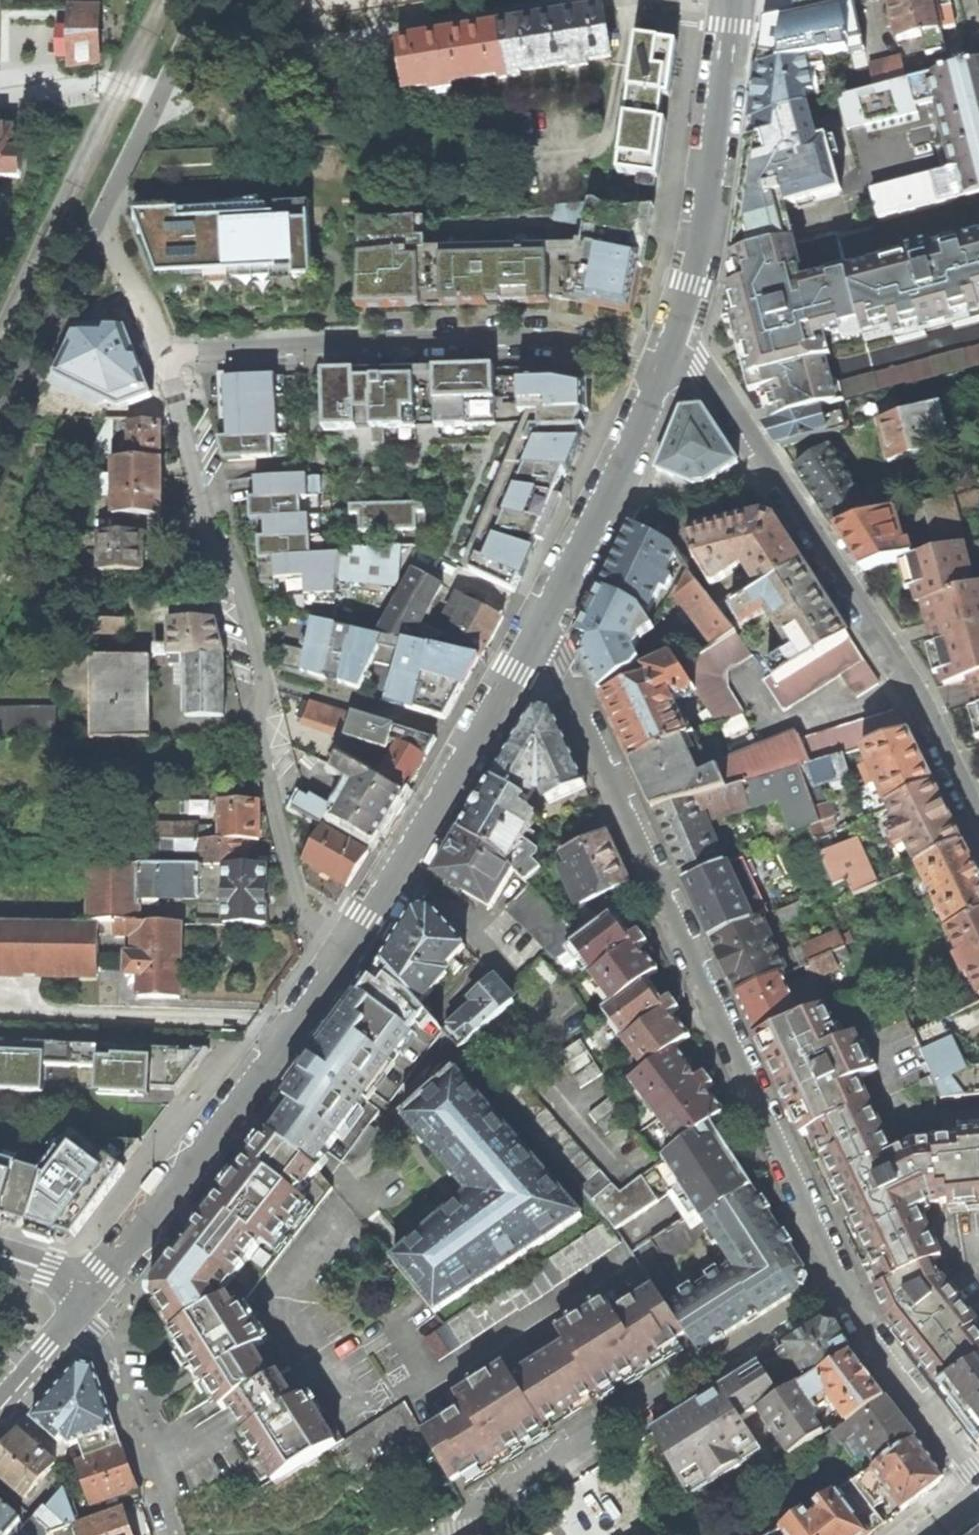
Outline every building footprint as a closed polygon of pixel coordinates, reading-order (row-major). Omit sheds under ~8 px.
[(946,52),(937,10),(951,7),(949,0),(889,0),(892,14),(885,15),(887,27),(895,26),(898,41),(923,36),(927,56),(946,52)] [(765,22),(759,69),(824,59),(866,52),(855,2),(774,21),(765,22)] [(72,60),(97,55),(98,35),(98,9),(72,9),(72,60)] [(589,59),(612,55),(605,9),(568,15),(537,19),(545,66),(569,63),(569,68),(589,65),(589,59)] [(522,70),(545,66),(537,19),(500,25),(468,30),(476,77),(499,74),(500,79),(522,76),(522,70)] [(453,81),(476,77),(468,30),(432,37),(399,42),(406,89),(430,85),(431,90),(453,86),(453,81)] [(968,35),(976,64),(978,63),(978,32),(968,35)] [(687,44),(648,38),(627,174),(666,180),(687,44)] [(869,66),(875,91),(907,82),(901,58),(869,66)] [(826,70),(824,59),(759,69),(756,97),(753,124),(807,109),(805,97),(815,94),(812,73),(826,70)] [(976,64),(907,82),(875,91),(840,100),(848,130),(918,112),(916,105),(936,101),(940,114),(949,151),(954,171),(872,193),(879,220),(978,193),(978,63),(976,64)] [(809,108),(807,109),(753,124),(734,259),(742,256),(792,243),(796,242),(788,209),(839,195),(842,190),(828,139),(818,142),(809,108)] [(21,176),(21,151),(14,151),(14,129),(0,128),(0,176),(21,176)] [(557,297),(633,311),(653,207),(613,210),(609,209),(609,210),(580,205),(440,219),(440,216),(363,223),(359,306),(497,302),(520,302),(550,301),(550,295),(558,295),(557,297)] [(163,293),(310,284),(306,209),(130,216),(142,244),(163,293)] [(804,289),(818,339),(862,327),(864,336),(893,328),(895,338),(936,327),(978,316),(978,242),(935,254),(933,243),(903,251),(906,262),(804,289)] [(804,289),(792,243),(742,256),(734,322),(731,322),(735,337),(747,381),(763,377),(775,422),(789,418),(844,401),(844,400),(840,386),(840,384),(832,379),(828,380),(818,339),(804,289)] [(840,386),(844,400),(908,383),(908,384),(978,366),(978,350),(840,386)] [(493,373),(318,379),(320,439),(496,430),(493,373)] [(249,384),(222,385),(224,405),(226,436),(227,444),(217,446),(223,467),(288,464),(287,441),(278,443),(274,383),(249,384)] [(657,470),(694,485),(705,485),(738,463),(691,390),(672,434),(657,470)] [(450,560),(513,591),(586,424),(585,410),(583,393),(518,391),(450,560)] [(884,445),(889,463),(950,447),(939,405),(878,421),(884,445)] [(823,419),(820,409),(789,418),(775,422),(766,424),(773,434),(781,446),(844,430),(840,415),(823,419)] [(162,424),(129,424),(129,450),(102,450),(102,458),(114,458),(161,458),(161,440),(162,424)] [(868,507),(829,447),(796,469),(814,498),(834,529),(868,507)] [(161,488),(161,458),(114,458),(114,467),(114,478),(102,478),(102,495),(114,495),(114,515),(161,516),(161,488)] [(102,467),(114,467),(114,458),(102,458),(102,467)] [(323,562),(317,481),(252,484),(254,493),(255,506),(248,506),(249,517),(249,528),(263,527),(264,537),(264,545),(257,545),(259,568),(260,588),(273,588),(274,595),(275,604),(336,601),(337,588),(339,561),(323,562)] [(887,512),(900,508),(892,483),(879,487),(887,512)] [(949,487),(921,494),(924,504),(953,497),(949,487)] [(965,544),(953,497),(924,504),(937,551),(963,544),(965,544)] [(426,506),(348,509),(350,539),(428,536),(427,522),(426,506)] [(639,510),(632,526),(661,541),(664,523),(639,510)] [(895,512),(834,529),(849,550),(862,571),(905,560),(913,558),(910,545),(905,546),(895,512)] [(688,534),(686,535),(693,557),(699,566),(692,573),(724,617),(732,612),(804,566),(785,537),(775,520),(763,516),(688,534)] [(618,556),(602,589),(633,605),(648,613),(657,595),(663,598),(672,579),(666,575),(677,554),(670,546),(661,541),(632,526),(618,556)] [(143,553),(143,532),(100,532),(100,534),(93,534),(92,544),(101,544),(101,549),(88,549),(88,569),(101,569),(101,571),(143,571),(143,553)] [(963,544),(937,551),(913,558),(905,560),(917,605),(921,604),(924,618),(944,686),(967,680),(978,676),(978,588),(975,589),(963,544)] [(337,588),(399,592),(404,550),(340,551),(339,561),(337,588)] [(826,601),(804,566),(732,612),(741,628),(767,612),(793,652),(768,668),(768,670),(766,671),(770,678),(776,685),(850,638),(826,601)] [(438,647),(444,633),(423,623),(444,583),(416,569),(381,634),(386,636),(438,647)] [(736,633),(724,617),(692,573),(680,596),(698,620),(717,645),(736,633)] [(587,665),(594,679),(633,605),(602,589),(588,616),(576,641),(587,665)] [(445,649),(481,656),(496,628),(503,614),(471,598),(471,599),(461,593),(449,616),(459,622),(445,649)] [(369,629),(373,609),(344,603),(339,622),(369,629)] [(76,632),(127,632),(127,619),(76,619),(76,632)] [(218,637),(214,620),(171,621),(171,648),(156,648),(156,656),(223,656),(218,637)] [(404,669),(393,707),(446,722),(480,659),(315,621),(306,652),(286,648),(280,671),(365,697),(380,664),(404,669)] [(667,647),(679,639),(668,622),(655,630),(667,647)] [(754,656),(736,633),(717,645),(680,668),(694,691),(717,726),(718,725),(730,754),(755,743),(743,714),(744,714),(729,690),(727,673),(754,656)] [(860,653),(850,638),(776,685),(770,678),(764,682),(785,713),(842,675),(857,698),(880,683),(860,653)] [(65,688),(91,688),(91,657),(91,656),(65,656),(65,688)] [(151,739),(151,657),(91,657),(91,688),(91,739),(151,739)] [(224,684),(224,657),(170,657),(170,665),(186,665),(186,716),(224,716),(224,684)] [(618,731),(633,765),(690,738),(672,701),(694,691),(680,668),(672,657),(645,671),(647,677),(602,698),(618,731)] [(967,680),(978,724),(978,676),(967,680)] [(401,741),(380,777),(404,791),(423,759),(437,736),(362,713),(301,695),(295,714),(322,723),(322,724),(387,745),(390,735),(401,741)] [(57,739),(57,705),(0,706),(0,739),(57,739)] [(645,791),(655,813),(802,767),(838,757),(863,749),(910,734),(901,716),(897,710),(801,741),(799,736),(719,769),(720,771),(713,774),(695,736),(690,738),(633,765),(645,791)] [(508,755),(493,781),(528,803),(529,801),(537,789),(540,789),(544,789),(550,804),(587,786),(552,712),(535,711),(508,755)] [(919,754),(910,734),(863,749),(871,769),(863,772),(871,793),(880,789),(888,809),(935,789),(919,754)] [(335,820),(374,842),(387,820),(404,791),(380,777),(341,755),(333,768),(350,779),(348,785),(336,807),(341,809),(335,820)] [(844,776),(838,757),(802,767),(809,787),(844,776)] [(670,849),(684,883),(727,866),(705,813),(710,811),(712,817),(720,822),(783,801),(795,836),(809,830),(821,825),(812,798),(809,787),(802,767),(655,813),(670,849)] [(527,882),(542,869),(533,860),(538,856),(539,851),(531,844),(536,834),(531,830),(537,819),(523,810),(528,803),(493,781),(478,805),(462,834),(501,856),(515,870),(527,882)] [(888,809),(844,829),(848,838),(884,822),(899,854),(909,849),(918,867),(963,846),(948,815),(935,789),(888,809)] [(320,822),(327,810),(300,795),(293,807),(320,822)] [(818,795),(812,798),(821,825),(835,818),(830,804),(823,807),(818,795)] [(260,817),(260,801),(220,801),(220,842),(250,841),(260,841),(260,817)] [(303,860),(347,884),(356,870),(368,851),(285,805),(287,816),(318,834),(303,860)] [(825,837),(821,825),(809,830),(821,857),(831,853),(825,837)] [(136,841),(177,842),(198,842),(198,826),(135,826),(136,841)] [(583,903),(586,902),(631,882),(619,856),(608,832),(564,851),(562,853),(567,865),(565,865),(583,903)] [(492,908),(515,870),(501,856),(462,834),(449,855),(437,875),(492,908)] [(250,853),(250,841),(220,842),(198,842),(177,842),(178,853),(205,854),(206,865),(250,865),(250,853)] [(857,841),(831,853),(821,857),(834,890),(848,884),(854,898),(905,873),(900,862),(873,875),(857,841)] [(963,846),(918,867),(949,933),(978,919),(978,879),(978,878),(963,846)] [(697,911),(712,942),(753,925),(743,902),(747,900),(742,889),(737,891),(731,875),(747,868),(743,859),(727,866),(684,883),(697,911)] [(266,865),(250,865),(206,865),(140,864),(62,864),(62,882),(91,883),(92,923),(141,924),(141,906),(161,906),(161,899),(198,899),(199,904),(225,904),(225,925),(267,925),(266,893),(266,865)] [(550,948),(572,926),(530,885),(508,907),(550,948)] [(566,916),(574,926),(593,912),(586,902),(566,916)] [(781,928),(802,919),(796,906),(776,915),(781,928)] [(574,926),(583,937),(604,921),(596,910),(593,912),(574,926)] [(432,911),(415,913),(402,933),(384,963),(421,1006),(449,975),(445,970),(465,947),(432,911)] [(627,1041),(649,1070),(677,1047),(691,1036),(681,1022),(679,1024),(673,1015),(682,1009),(679,1005),(673,997),(664,1003),(659,995),(660,994),(650,979),(661,970),(649,955),(647,957),(641,949),(649,942),(645,937),(641,931),(633,937),(626,928),(627,927),(616,912),(604,921),(583,937),(573,945),(583,959),(581,961),(604,991),(606,989),(617,1002),(605,1011),(616,1026),(613,1027),(625,1043),(627,1041)] [(949,933),(961,957),(956,960),(965,979),(970,976),(978,995),(978,919),(949,933)] [(141,924),(92,923),(45,922),(0,921),(0,973),(99,974),(100,937),(133,937),(141,937),(141,954),(133,954),(127,954),(126,976),(140,976),(139,997),(180,997),(181,958),(182,924),(141,924)] [(723,967),(737,996),(781,976),(785,974),(762,921),(753,925),(712,942),(723,967)] [(583,937),(572,926),(550,948),(561,959),(570,952),(569,948),(573,945),(583,937)] [(802,950),(809,965),(844,950),(846,950),(839,934),(802,950)] [(133,937),(133,954),(141,954),(141,937),(133,937)] [(844,950),(809,965),(805,967),(811,981),(838,969),(836,965),(848,960),(844,950)] [(532,966),(551,985),(560,976),(541,956),(532,966)] [(246,1436),(276,1484),(307,1465),(330,1450),(346,1440),(314,1392),(296,1403),(280,1378),(292,1371),(247,1301),(333,1190),(320,1173),(315,1170),(370,1096),(392,1067),(430,1016),(421,1006),(384,963),(371,987),(349,1016),(319,1057),(303,1079),(276,1116),(284,1122),(248,1168),(169,1269),(158,1283),(151,1288),(150,1293),(156,1297),(178,1332),(172,1335),(182,1350),(204,1384),(206,1383),(224,1411),(230,1407),(240,1422),(248,1435),(246,1436)] [(755,1037),(761,1034),(801,1018),(781,976),(737,996),(745,1015),(755,1037)] [(514,1003),(495,980),(473,1000),(478,1005),(446,1034),(460,1051),(514,1003)] [(802,1137),(811,1132),(871,1105),(861,1080),(875,1074),(856,1035),(843,1041),(827,1007),(801,1018),(761,1034),(773,1059),(767,1062),(773,1073),(780,1087),(785,1085),(802,1137)] [(914,1034),(933,1076),(937,1085),(943,1098),(978,1094),(978,1066),(963,1067),(941,1021),(914,1034)] [(559,1054),(567,1065),(589,1051),(582,1040),(559,1054)] [(12,1084),(12,1091),(44,1092),(45,1066),(99,1067),(97,1094),(144,1096),(145,1090),(145,1086),(175,1088),(190,1067),(197,1067),(210,1049),(192,1049),(192,1052),(181,1052),(180,1049),(153,1048),(144,1048),(144,1050),(116,1049),(116,1046),(106,1046),(35,1043),(26,1043),(26,1046),(6,1046),(5,1042),(0,1042),(0,1084),(12,1084)] [(672,1132),(683,1146),(713,1124),(726,1114),(715,1098),(713,1100),(707,1091),(715,1085),(711,1079),(708,1074),(699,1080),(692,1072),(694,1070),(677,1047),(649,1070),(641,1076),(656,1097),(648,1103),(670,1133),(672,1132)] [(567,1065),(574,1077),(596,1062),(589,1051),(567,1065)] [(596,1062),(574,1077),(582,1089),(604,1074),(596,1062)] [(197,1067),(190,1067),(175,1088),(178,1091),(197,1067)] [(455,1071),(402,1117),(470,1194),(460,1203),(394,1262),(436,1314),(503,1269),(511,1282),(516,1279),(528,1272),(533,1270),(524,1256),(583,1217),(472,1091),(474,1089),(471,1086),(469,1087),(455,1071)] [(925,1091),(937,1085),(933,1076),(921,1081),(925,1091)] [(591,1114),(598,1124),(620,1108),(613,1098),(591,1114)] [(883,1287),(934,1262),(942,1258),(920,1210),(933,1204),(950,1203),(950,1209),(978,1206),(978,1132),(961,1133),(961,1140),(913,1145),(894,1154),(871,1105),(811,1132),(847,1209),(883,1287)] [(598,1124),(606,1135),(627,1120),(620,1108),(598,1124)] [(556,1120),(547,1110),(527,1127),(536,1137),(556,1120)] [(536,1137),(544,1148),(565,1130),(556,1120),(536,1137)] [(754,1188),(749,1180),(754,1153),(751,1144),(749,1140),(731,1152),(713,1124),(683,1146),(623,1190),(613,1185),(601,1171),(580,1188),(608,1221),(615,1231),(671,1192),(686,1215),(652,1237),(660,1250),(754,1188)] [(565,1130),(544,1148),(554,1158),(574,1140),(565,1130)] [(66,1243),(89,1212),(142,1142),(64,1139),(45,1166),(0,1153),(0,1223),(66,1243)] [(583,1150),(574,1140),(554,1158),(562,1168),(583,1150)] [(562,1168),(571,1178),(592,1160),(583,1150),(562,1168)] [(592,1160),(571,1178),(580,1188),(601,1171),(592,1160)] [(687,1332),(700,1351),(715,1341),(717,1344),(806,1287),(809,1275),(793,1249),(766,1208),(754,1188),(660,1250),(667,1261),(713,1230),(735,1264),(669,1306),(687,1332)] [(612,1250),(623,1242),(615,1231),(608,1221),(597,1228),(612,1250)] [(586,1236),(600,1257),(612,1250),(597,1228),(586,1236)] [(588,1265),(600,1257),(586,1236),(574,1244),(588,1265)] [(588,1265),(574,1244),(563,1251),(577,1272),(588,1265)] [(577,1272),(563,1251),(551,1258),(565,1279),(577,1272)] [(554,1286),(565,1279),(551,1258),(541,1265),(540,1265),(554,1286)] [(940,1386),(974,1365),(978,1361),(978,1333),(975,1327),(978,1325),(943,1279),(934,1262),(883,1287),(874,1291),(881,1307),(888,1321),(940,1386)] [(540,1265),(533,1270),(528,1272),(542,1295),(554,1288),(540,1265)] [(530,1302),(542,1295),(528,1272),(516,1279),(530,1302)] [(518,1308),(519,1309),(530,1302),(516,1279),(511,1282),(504,1287),(518,1308)] [(465,1408),(425,1433),(452,1481),(469,1470),(472,1475),(539,1432),(546,1428),(545,1426),(598,1393),(599,1394),(607,1389),(674,1347),(670,1342),(687,1332),(669,1306),(656,1287),(617,1311),(609,1299),(559,1330),(567,1343),(515,1376),(507,1363),(457,1395),(465,1408)] [(504,1287),(493,1294),(508,1315),(518,1308),(504,1287)] [(482,1301),(496,1323),(508,1315),(493,1294),(482,1301)] [(485,1331),(496,1323),(482,1301),(471,1309),(485,1331)] [(471,1309),(460,1316),(474,1338),(485,1331),(471,1309)] [(474,1338),(460,1316),(448,1324),(462,1345),(474,1338)] [(801,1367),(810,1382),(853,1353),(837,1326),(830,1325),(823,1323),(779,1351),(793,1372),(801,1367)] [(451,1352),(451,1353),(462,1345),(448,1324),(437,1331),(451,1352)] [(439,1360),(451,1352),(437,1331),(426,1339),(439,1360)] [(198,1388),(204,1384),(182,1350),(176,1353),(185,1368),(198,1388)] [(835,1402),(847,1422),(885,1397),(862,1366),(853,1353),(810,1382),(804,1386),(802,1387),(819,1412),(835,1402)] [(974,1365),(940,1386),(961,1414),(978,1437),(978,1361),(974,1365)] [(744,1421),(760,1410),(782,1395),(759,1364),(707,1397),(653,1431),(691,1498),(764,1452),(744,1421)] [(68,1466),(77,1463),(122,1447),(95,1370),(80,1367),(57,1393),(33,1420),(60,1443),(64,1440),(72,1446),(74,1451),(68,1453),(69,1455),(63,1457),(68,1466)] [(820,1413),(819,1412),(802,1387),(804,1386),(801,1383),(790,1390),(782,1395),(760,1410),(791,1456),(833,1428),(835,1430),(839,1428),(836,1424),(825,1431),(814,1416),(820,1413)] [(869,1453),(877,1464),(916,1437),(901,1417),(885,1397),(847,1422),(839,1428),(835,1430),(856,1461),(869,1453)] [(407,1402),(331,1452),(346,1476),(422,1428),(407,1402)] [(56,1465),(21,1434),(6,1451),(0,1458),(0,1478),(26,1499),(56,1465)] [(877,1464),(853,1481),(874,1509),(884,1502),(885,1494),(884,1492),(888,1489),(903,1510),(914,1501),(941,1481),(941,1474),(916,1437),(877,1464)] [(78,1511),(137,1490),(126,1456),(122,1447),(77,1463),(86,1488),(72,1493),(78,1511)] [(782,1528),(787,1534),(870,1534),(885,1523),(874,1509),(853,1481),(782,1528)] [(39,1521),(40,1522),(53,1534),(71,1527),(62,1495),(39,1521)] [(20,1520),(0,1502),(0,1534),(8,1534),(20,1520)] [(82,1534),(132,1534),(129,1527),(123,1509),(78,1525),(82,1534)] [(53,1534),(40,1522),(28,1534),(52,1534),(53,1534)]
